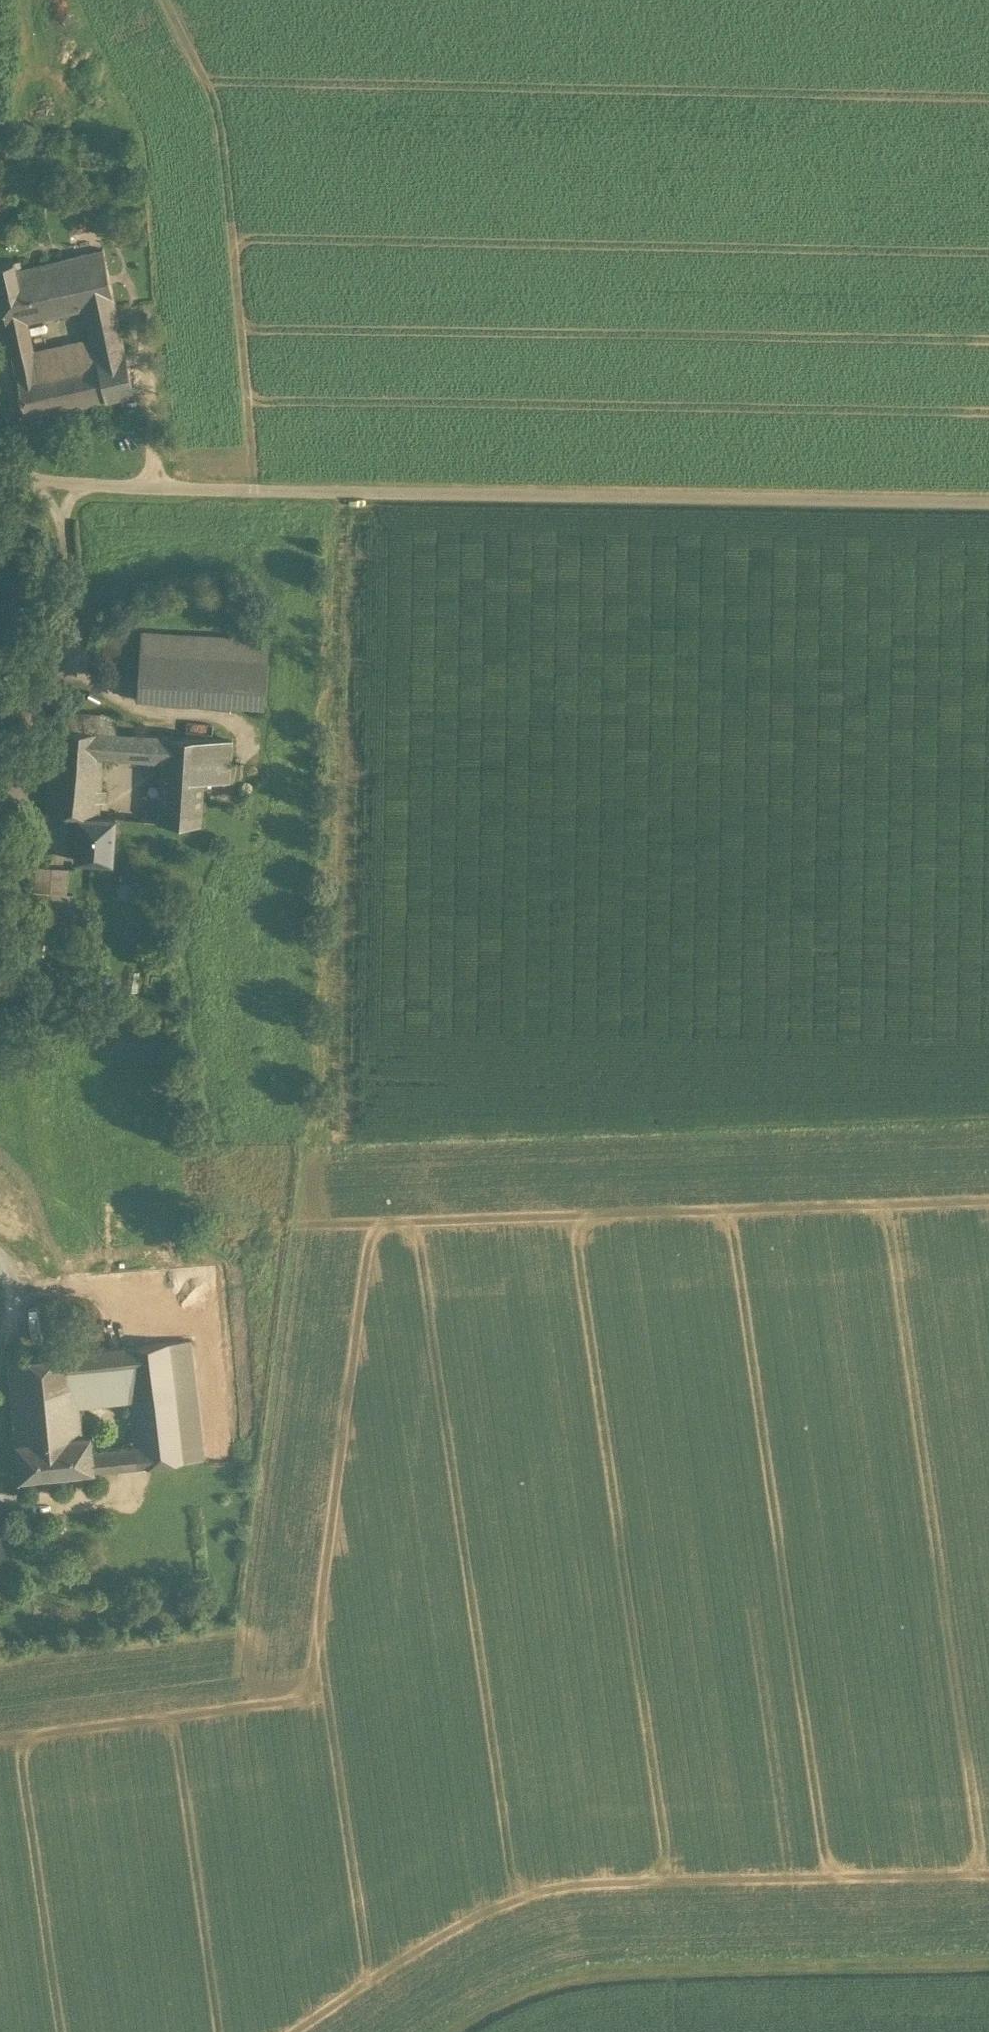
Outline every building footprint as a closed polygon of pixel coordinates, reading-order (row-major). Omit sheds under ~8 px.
[(39,264),(50,315),(86,307),(115,300),(104,249),(39,264)] [(16,270),(21,269),(19,260),(0,264),(0,293),(7,325),(27,321),(22,296),(16,270)] [(22,296),(27,321),(50,315),(39,264),(21,269),(16,270),(22,296)] [(115,300),(86,307),(88,316),(118,309),(115,300)] [(119,322),(118,309),(88,316),(90,328),(119,322)] [(38,370),(33,353),(27,321),(7,325),(17,375),(38,370)] [(125,351),(119,322),(90,328),(92,339),(96,357),(125,351)] [(38,370),(96,357),(92,339),(33,353),(38,370)] [(125,351),(96,357),(38,370),(17,375),(26,417),(134,393),(125,351)] [(122,622),(107,621),(104,657),(120,658),(122,622)] [(142,633),(138,698),(265,706),(269,642),(142,633)] [(107,730),(118,731),(118,715),(56,710),(56,726),(107,730)] [(51,777),(103,781),(105,754),(107,730),(56,726),(51,777)] [(118,731),(107,730),(105,754),(164,759),(159,820),(201,824),(203,801),(208,739),(118,731)] [(225,741),(208,739),(203,801),(217,802),(221,803),(225,741)] [(48,812),(79,814),(100,816),(103,781),(51,777),(48,812)] [(217,802),(203,801),(201,824),(215,826),(217,802)] [(100,816),(79,814),(75,859),(113,862),(116,817),(100,816)] [(68,868),(38,866),(36,891),(38,891),(36,917),(72,920),(74,893),(67,893),(68,868)] [(190,1339),(172,1341),(187,1461),(205,1459),(190,1339)] [(172,1341),(124,1346),(129,1395),(137,1445),(139,1465),(187,1461),(172,1341)] [(11,1357),(19,1439),(70,1435),(66,1401),(129,1395),(124,1346),(11,1357)] [(70,1435),(19,1439),(22,1476),(95,1469),(94,1448),(71,1450),(70,1435)] [(137,1445),(117,1446),(119,1467),(139,1465),(137,1445)] [(117,1446),(94,1448),(95,1469),(119,1467),(117,1446)]
